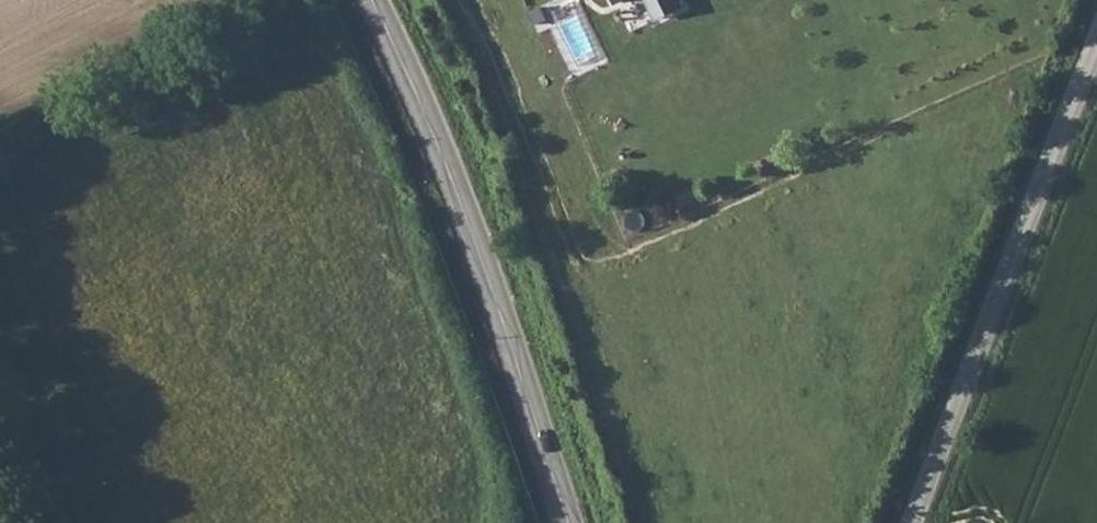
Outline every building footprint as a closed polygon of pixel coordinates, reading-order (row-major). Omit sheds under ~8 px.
[(657,19),(683,6),(679,0),(647,0),(657,19)]
